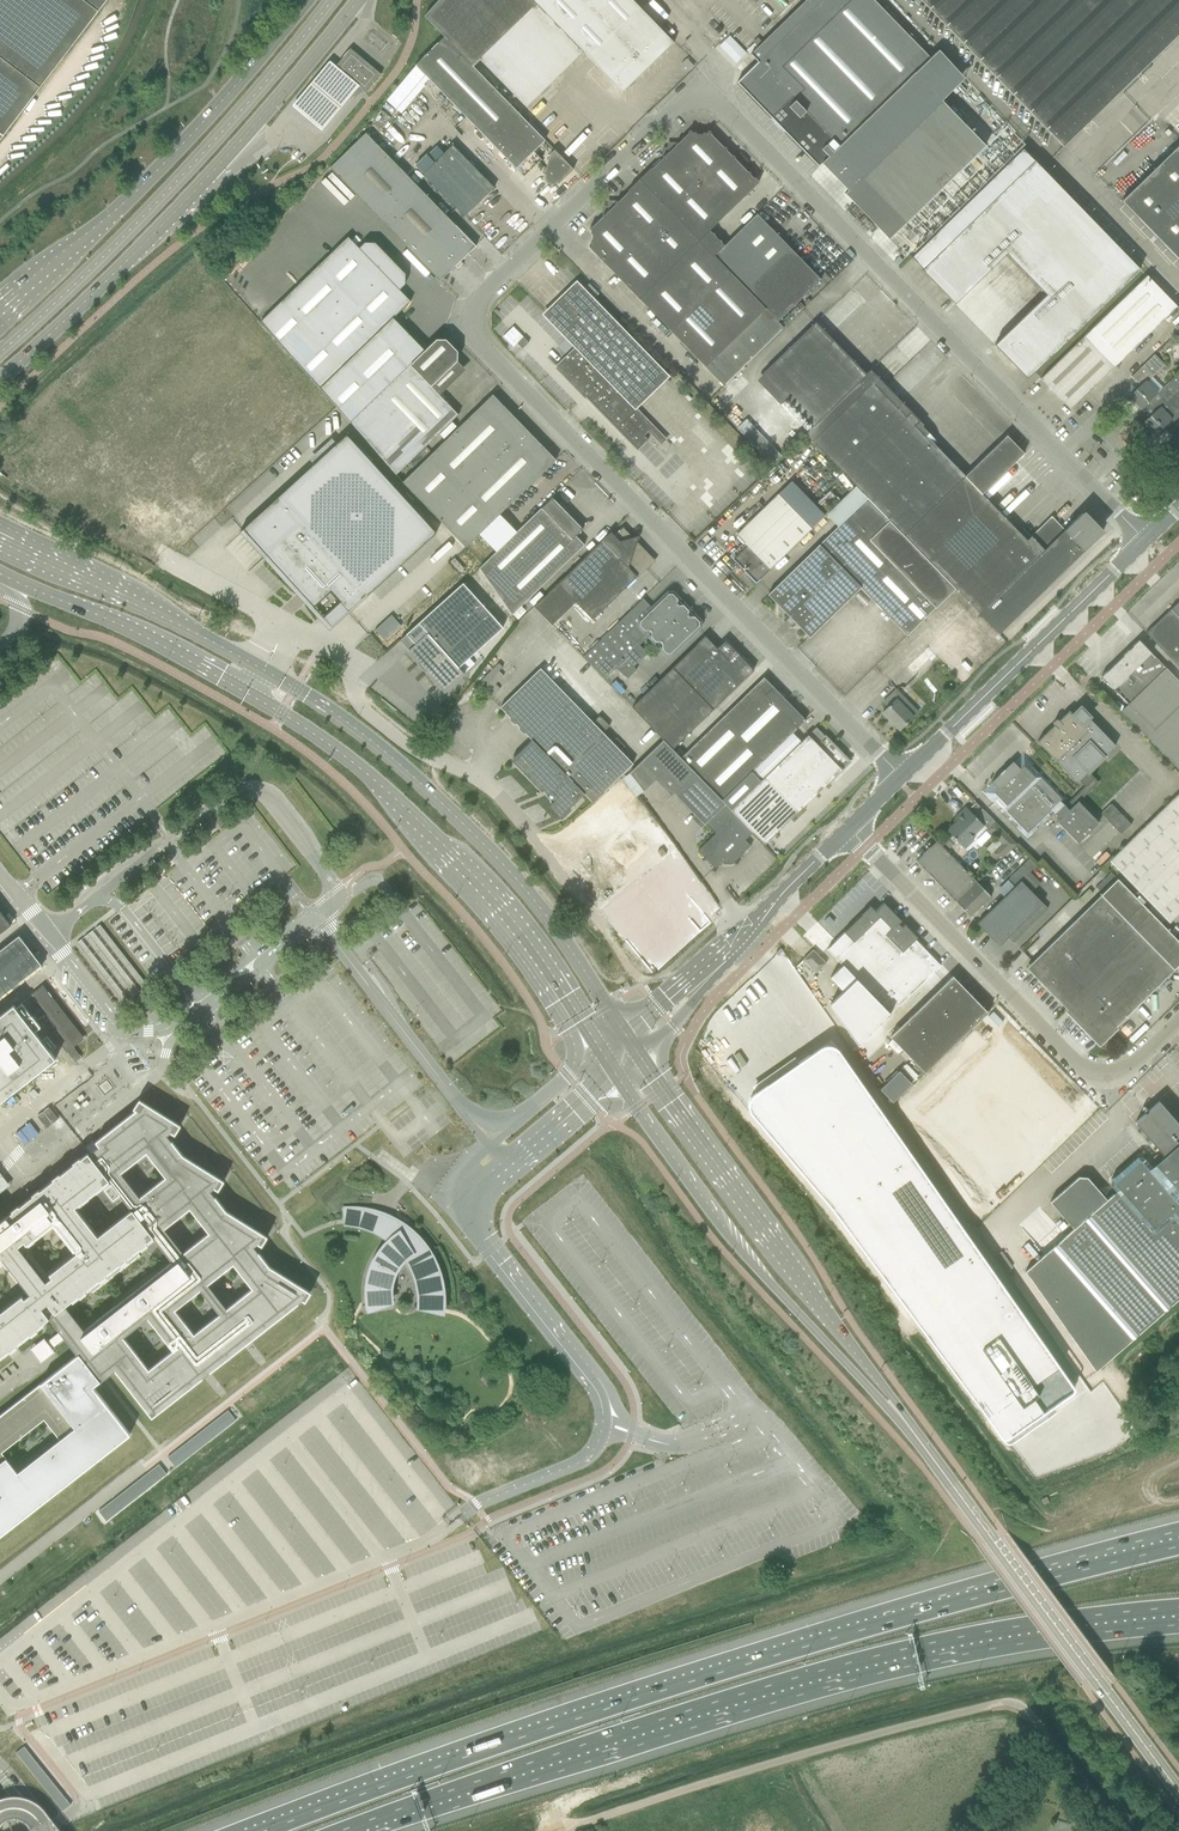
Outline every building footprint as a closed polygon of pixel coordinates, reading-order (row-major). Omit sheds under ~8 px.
[(108,0),(0,0),(0,140),(108,0)] [(424,16),(444,37),(472,65),(479,59),(525,106),(583,52),(622,92),(674,42),(633,0),(439,0),(424,16)] [(737,82),(771,118),(770,118),(772,121),(773,120),(782,129),(781,130),(784,132),(824,173),(828,169),(848,190),(845,194),(889,239),(986,145),(945,103),(925,82),(932,75),(939,68),(874,0),(806,0),(750,54),(758,62),(737,82)] [(1178,33),(1178,0),(920,0),(1062,146),(1178,33)] [(444,37),(415,65),(516,169),(545,140),(472,65),(444,37)] [(719,49),(734,63),(744,52),(729,38),(719,49)] [(381,74),(372,67),(350,48),(334,68),(365,93),(381,74)] [(329,57),(292,102),(322,126),(359,81),(329,57)] [(410,74),(387,101),(401,114),(424,86),(410,74)] [(724,246),(709,231),(754,187),(749,182),(753,178),(749,175),(750,174),(750,173),(750,172),(749,172),(748,171),(748,172),(747,172),(734,159),(734,158),(735,157),(734,156),(733,155),(732,156),(731,156),(726,150),(726,149),(726,148),(726,147),(725,147),(724,147),(723,147),(723,148),(710,134),(711,133),(711,132),(710,131),(709,131),(708,131),(707,131),(707,132),(705,134),(704,132),(701,135),(696,134),(695,132),(693,134),(691,132),(691,131),(690,131),(689,131),(688,131),(688,132),(688,133),(689,134),(678,144),(678,143),(677,143),(676,143),(676,144),(675,144),(669,145),(669,150),(664,150),(664,156),(663,156),(662,157),(662,158),(663,159),(653,169),(652,168),(651,168),(650,168),(650,169),(649,169),(649,170),(649,171),(650,171),(643,178),(642,177),(641,177),(641,178),(638,180),(638,181),(637,181),(638,182),(638,183),(631,190),(631,189),(630,189),(629,189),(628,190),(628,191),(628,192),(629,192),(618,202),(618,201),(617,201),(616,201),(616,202),(615,202),(615,203),(609,203),(609,208),(604,208),(604,214),(603,214),(602,215),(602,216),(603,217),(593,227),(592,227),(592,226),(591,226),(590,227),(589,227),(589,228),(589,229),(590,229),(590,230),(592,231),(591,233),(592,235),(592,241),(591,242),(592,244),(589,247),(689,350),(689,352),(691,353),(724,386),(783,327),(778,321),(820,280),(757,214),(724,246)] [(439,281),(476,246),(366,133),(330,168),(439,281)] [(452,145),(450,147),(446,142),(440,149),(437,146),(427,155),(434,162),(422,174),(464,217),(494,188),(452,145)] [(1121,201),(1178,260),(1178,145),(1121,201)] [(1027,378),(1140,269),(1023,149),(911,257),(923,269),(922,270),(954,304),(1006,254),(1046,295),(995,345),(1027,378)] [(558,184),(573,169),(554,150),(550,154),(544,175),(545,175),(545,176),(545,177),(545,179),(546,180),(546,181),(547,182),(548,183),(549,183),(550,184),(551,184),(552,184),(553,184),(555,184),(556,183),(557,182),(558,184)] [(755,178),(754,178),(753,178),(749,182),(754,187),(758,183),(758,182),(758,181),(755,178)] [(365,242),(359,248),(348,237),(260,321),(350,422),(423,352),(392,320),(409,303),(398,291),(403,286),(403,275),(373,244),(365,242)] [(1113,368),(1177,306),(1147,275),(1083,337),(1113,368)] [(667,378),(585,294),(577,285),(546,315),(577,346),(575,348),(574,348),(556,366),(637,450),(647,440),(643,436),(648,432),(661,445),(666,440),(636,408),(667,378)] [(871,370),(866,375),(816,323),(807,331),(762,375),(812,426),(805,434),(867,498),(889,521),(903,536),(965,477),(915,425),(919,421),(871,370)] [(529,342),(524,337),(523,337),(517,343),(522,349),(529,342)] [(1071,409),(1113,368),(1083,337),(1041,378),(1071,409)] [(457,351),(446,339),(436,339),(423,352),(350,422),(398,472),(458,415),(431,386),(457,361),(457,351)] [(1147,382),(1165,365),(1154,354),(1131,376),(1140,385),(1129,396),(1141,409),(1146,404),(1157,393),(1147,382)] [(1143,423),(1155,435),(1178,412),(1178,378),(1176,375),(1162,388),(1157,393),(1146,404),(1154,413),(1143,423)] [(556,460),(524,427),(493,395),(402,482),(465,547),(479,534),(495,552),(517,532),(500,514),(556,460)] [(436,534),(347,436),(240,533),(297,596),(299,593),(307,602),(304,604),(320,622),(339,605),(348,614),(436,534)] [(981,494),(1024,454),(1007,436),(965,477),(903,536),(889,521),(869,540),(935,608),(955,589),(999,633),(1101,534),(1081,514),(1064,530),(1051,517),(1026,541),(981,494)] [(771,465),(781,456),(767,441),(757,450),(771,465)] [(1129,487),(1138,478),(1133,473),(1125,482),(1129,487)] [(756,583),(811,530),(777,495),(736,535),(747,546),(734,559),(756,583)] [(575,536),(583,529),(552,497),(517,532),(495,552),(479,568),(512,616),(584,545),(575,536)] [(869,540),(889,521),(867,498),(768,595),(809,637),(860,588),(907,635),(935,608),(869,540)] [(640,534),(631,537),(623,528),(615,536),(611,532),(534,607),(552,625),(576,602),(593,620),(628,585),(637,577),(654,561),(637,543),(640,534)] [(502,628),(462,583),(418,623),(399,641),(407,635),(416,645),(408,651),(419,663),(418,664),(425,672),(426,671),(445,692),(464,674),(459,667),(467,659),(502,628)] [(677,598),(672,594),(668,593),(650,611),(641,602),(643,599),(583,656),(605,679),(616,667),(627,679),(636,670),(633,667),(647,653),(639,645),(647,638),(665,656),(667,656),(699,625),(699,621),(694,616),(690,616),(688,614),(688,610),(683,605),(679,605),(677,603),(677,598)] [(1152,627),(1145,633),(1178,668),(1178,601),(1152,627)] [(705,636),(631,708),(663,740),(673,749),(754,670),(725,641),(717,649),(705,636)] [(1142,644),(1139,640),(1135,644),(1101,676),(1128,705),(1121,711),(1178,770),(1178,681),(1142,644)] [(916,676),(937,656),(928,647),(907,667),(916,676)] [(971,677),(963,668),(947,652),(939,659),(963,684),(971,677)] [(498,671),(502,667),(498,663),(477,684),(491,698),(500,689),(495,684),(503,676),(498,671)] [(509,699),(500,707),(532,740),(513,758),(512,761),(525,774),(528,774),(528,777),(541,790),(544,790),(548,794),(546,796),(551,800),(553,799),(554,801),(550,805),(550,807),(560,818),(563,818),(570,811),(570,808),(584,794),(592,803),(601,794),(632,763),(659,737),(608,686),(582,712),(540,669),(509,699)] [(764,677),(681,757),(731,810),(760,781),(760,780),(755,785),(746,777),(805,720),(764,677)] [(899,730),(918,712),(896,689),(883,702),(887,707),(882,712),(899,730)] [(1089,771),(1115,746),(1079,709),(1067,721),(1063,717),(1059,721),(1058,720),(1056,720),(1053,722),(1053,725),(1054,726),(1037,742),(1077,783),(1081,779),(1086,785),(1065,806),(1064,804),(1069,799),(1065,796),(1062,798),(1057,792),(1059,790),(1057,787),(1054,790),(1049,784),(1051,781),(1049,779),(1047,781),(1041,775),(1043,773),(1041,771),(1039,773),(1031,766),(1034,763),(1024,753),(1014,762),(1013,762),(991,782),(992,783),(982,793),(992,803),(995,801),(1002,808),(1000,811),(1002,813),(1004,811),(1010,817),(1008,819),(1010,821),(1012,819),(1018,825),(1016,827),(1027,839),(1038,829),(1036,827),(1039,824),(1041,826),(1051,817),(1049,814),(1051,811),(1059,819),(1058,821),(1079,842),(1100,821),(1080,800),(1099,782),(1089,771)] [(760,781),(731,810),(744,824),(753,832),(765,844),(798,812),(849,762),(833,744),(832,744),(825,736),(816,727),(760,781)] [(663,740),(629,773),(630,773),(644,791),(655,780),(671,796),(674,794),(694,814),(704,824),(705,823),(715,833),(698,850),(707,860),(715,869),(723,861),(730,861),(731,860),(734,862),(751,846),(745,840),(753,832),(744,824),(731,810),(681,757),(673,749),(663,740)] [(629,863),(657,840),(620,792),(591,816),(629,863)] [(1109,861),(1146,899),(1141,903),(1150,912),(1155,908),(1169,923),(1178,913),(1178,793),(1109,861)] [(960,818),(947,830),(952,836),(957,841),(965,849),(973,840),(971,837),(984,825),(969,810),(966,807),(957,816),(960,818)] [(995,822),(987,829),(996,838),(1002,844),(995,850),(1002,858),(1016,844),(995,822)] [(952,836),(944,844),(949,848),(957,841),(952,836)] [(996,838),(986,849),(991,854),(995,850),(1002,844),(1001,843),(996,838)] [(991,896),(979,884),(937,841),(916,861),(970,917),(991,896)] [(1029,873),(1020,882),(1031,892),(1040,883),(1029,873)] [(1141,903),(1117,879),(1026,968),(1067,1009),(1065,1011),(1073,1019),(1071,1021),(1073,1019),(1099,1046),(1118,1028),(1116,1026),(1178,964),(1178,942),(1156,919),(1150,912),(1141,903)] [(1031,892),(1020,882),(1020,881),(977,923),(986,933),(989,930),(993,934),(992,935),(992,936),(991,937),(992,938),(992,939),(999,946),(1008,938),(1012,942),(1046,908),(1031,892)] [(870,906),(826,949),(843,966),(831,978),(844,992),(830,1005),(859,1046),(941,965),(915,939),(919,936),(906,924),(902,927),(898,924),(902,920),(885,902),(875,911),(870,906)] [(11,925),(0,912),(0,934),(11,925)] [(135,995),(147,986),(100,925),(77,943),(124,1004),(135,995)] [(18,983),(42,965),(19,935),(0,950),(0,997),(18,983)] [(816,973),(826,963),(813,950),(803,959),(816,973)] [(49,983),(54,979),(51,974),(46,978),(49,983)] [(987,1011),(952,976),(889,1037),(924,1072),(988,1011),(987,1011)] [(56,1059),(35,1032),(41,1027),(35,1019),(44,1012),(57,1029),(52,1033),(65,1051),(83,1037),(43,985),(31,995),(41,1008),(32,1015),(26,1020),(14,1005),(0,1016),(0,1103),(56,1059)] [(84,1025),(86,1023),(81,1016),(78,1018),(84,1025)] [(986,1052),(923,1113),(949,1140),(996,1189),(1059,1128),(1077,1111),(1064,1098),(1029,1062),(1015,1048),(1003,1035),(986,1052)] [(749,1105),(749,1106),(749,1107),(749,1108),(750,1109),(750,1110),(750,1111),(751,1111),(751,1112),(751,1113),(752,1113),(752,1114),(802,1173),(855,1235),(949,1365),(1000,1436),(1001,1436),(1001,1437),(1002,1437),(1003,1437),(1003,1438),(1004,1438),(1005,1438),(1006,1437),(1007,1437),(1071,1392),(1072,1392),(1072,1391),(1072,1390),(1073,1390),(1073,1389),(1073,1388),(1073,1387),(1072,1387),(1072,1386),(1065,1375),(868,1093),(838,1051),(837,1051),(837,1050),(836,1050),(836,1049),(835,1049),(835,1048),(834,1048),(833,1048),(833,1047),(832,1047),(831,1047),(830,1046),(829,1046),(828,1046),(827,1046),(826,1046),(825,1046),(824,1047),(823,1047),(822,1047),(821,1048),(819,1049),(810,1055),(810,1056),(809,1055),(798,1063),(798,1064),(789,1070),(768,1085),(754,1095),(753,1095),(753,1096),(752,1096),(752,1097),(751,1098),(751,1099),(750,1099),(750,1100),(750,1101),(750,1102),(749,1102),(749,1103),(749,1104),(749,1105)] [(911,1085),(899,1072),(881,1089),(893,1102),(911,1085)] [(49,1318),(59,1332),(46,1342),(51,1349),(65,1339),(78,1355),(0,1415),(0,1535),(130,1434),(93,1387),(99,1382),(115,1370),(152,1417),(298,1303),(302,1300),(305,1302),(311,1292),(269,1266),(254,1246),(257,1244),(262,1246),(268,1237),(226,1211),(210,1191),(214,1188),(218,1191),(224,1181),(183,1155),(167,1135),(171,1132),(175,1135),(181,1126),(139,1100),(133,1109),(136,1111),(95,1142),(99,1147),(89,1154),(88,1153),(40,1190),(39,1189),(32,1194),(33,1195),(19,1206),(18,1205),(12,1210),(13,1211),(5,1217),(0,1222),(0,1259),(2,1258),(31,1294),(25,1299),(22,1295),(0,1312),(0,1356),(49,1318)] [(1159,1102),(1158,1102),(1135,1122),(1135,1123),(1164,1156),(1152,1166),(1143,1157),(1137,1156),(1127,1165),(1124,1161),(1118,1167),(1121,1170),(1111,1179),(1110,1185),(1116,1191),(1107,1199),(1087,1177),(1078,1177),(1050,1202),(1074,1229),(1025,1271),(1095,1372),(1178,1299),(1178,1124),(1159,1102)] [(348,1210),(348,1218),(358,1220),(370,1223),(376,1226),(381,1215),(375,1213),(362,1211),(349,1210),(348,1210)] [(368,1287),(368,1299),(369,1306),(386,1303),(385,1302),(391,1301),(390,1296),(390,1289),(391,1283),(393,1277),(395,1271),(399,1265),(403,1260),(406,1257),(409,1261),(412,1268),(415,1274),(417,1280),(418,1287),(419,1293),(420,1300),(419,1306),(425,1307),(425,1308),(441,1309),(442,1300),(441,1287),(438,1274),(436,1269),(435,1265),(433,1262),(427,1251),(419,1240),(417,1238),(410,1231),(399,1223),(396,1222),(395,1221),(388,1232),(392,1235),(396,1238),(392,1241),(390,1243),(387,1246),(387,1245),(385,1247),(381,1252),(378,1257),(374,1264),(370,1275),(369,1279),(368,1287)] [(228,1410),(167,1457),(175,1467),(235,1420),(228,1410)] [(241,1520),(248,1516),(231,1491),(220,1498),(222,1500),(218,1502),(224,1511),(228,1508),(236,1521),(240,1519),(241,1520)] [(55,1823),(53,1819),(50,1816),(34,1803),(18,1797),(0,1799),(0,1830),(62,1830),(55,1823)]
